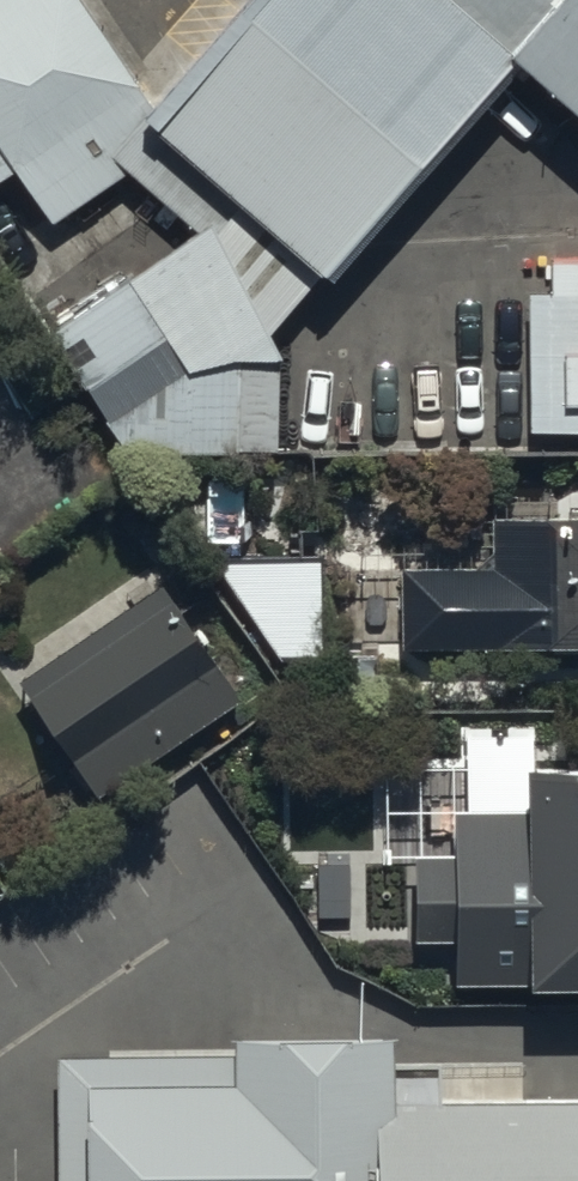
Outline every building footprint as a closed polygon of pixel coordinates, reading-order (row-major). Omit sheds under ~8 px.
[(143,106),(108,54),(73,0),(0,0),(0,150),(49,220),(124,171),(181,231),(47,334),(128,453),(263,445),(267,324),(523,61),(577,112),(577,0),(247,0),(143,106)] [(532,261),(531,427),(577,427),(577,261),(532,261)] [(486,521),(486,572),(402,571),(403,652),(577,653),(577,521),(486,521)] [(321,564),(214,564),(279,660),(323,660),(321,564)] [(162,589),(19,687),(97,801),(241,702),(162,589)] [(530,771),(530,787),(476,787),(476,814),(455,815),(455,858),(415,858),(415,918),(403,918),(403,974),(454,973),(454,988),(532,988),(532,996),(577,996),(577,771),(530,771)] [(64,1046),(64,1180),(577,1180),(577,1099),(406,1100),(406,1028),(224,1029),(224,1045),(64,1046)]
